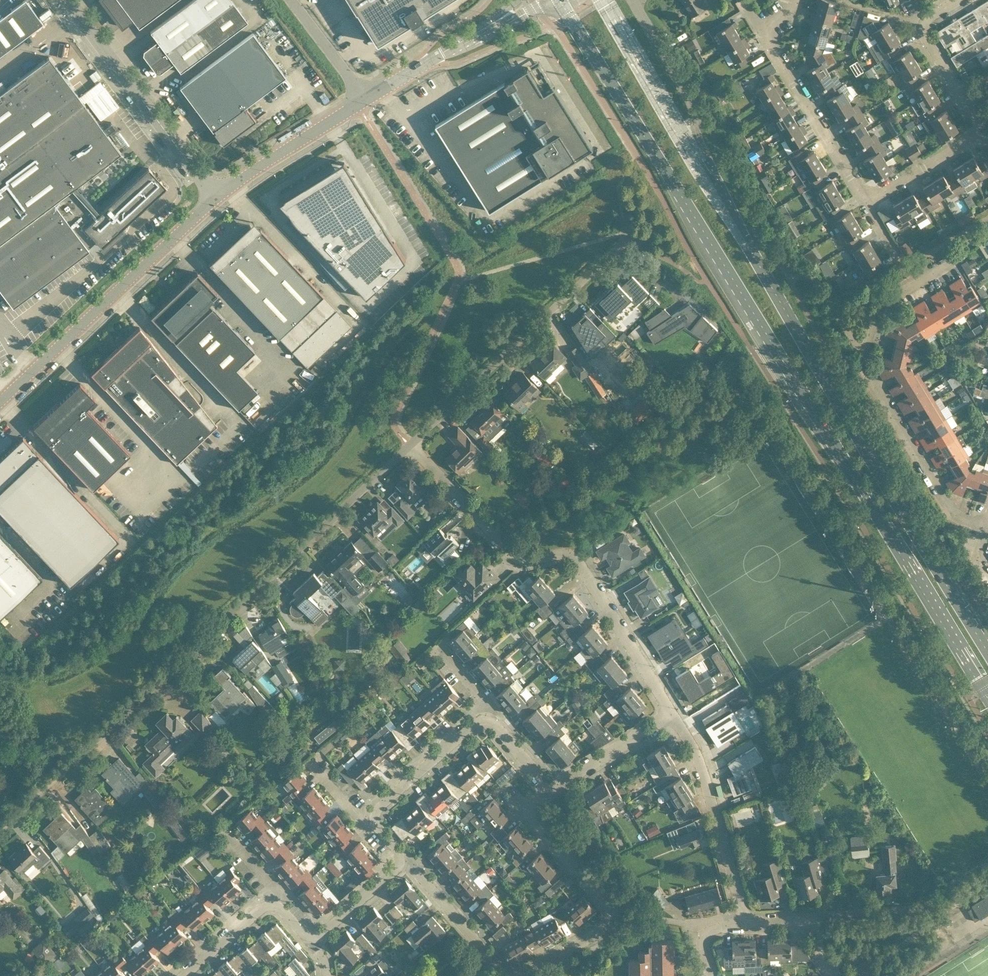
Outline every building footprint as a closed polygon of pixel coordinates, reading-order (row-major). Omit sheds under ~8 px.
[(26,0),(24,0),(0,18),(0,55),(43,23),(26,0)] [(139,27),(175,0),(102,0),(110,9),(111,10),(109,11),(111,14),(113,13),(114,14),(113,14),(122,26),(131,19),(130,18),(131,17),(139,27)] [(232,0),(192,0),(150,31),(157,40),(143,50),(143,55),(149,63),(233,1),(232,0)] [(379,43),(413,22),(414,23),(426,15),(425,14),(448,0),(352,0),(379,43)] [(684,2),(693,16),(701,11),(706,7),(702,0),(683,0),(684,2)] [(818,8),(835,14),(838,2),(831,0),(819,0),(818,2),(820,2),(818,8)] [(973,9),(982,24),(987,21),(987,0),(973,9)] [(233,1),(149,63),(156,72),(160,73),(174,62),(180,71),(248,21),(233,1)] [(814,14),(813,19),(832,25),(835,14),(818,8),(816,15),(814,14)] [(955,20),(975,54),(987,46),(987,34),(977,41),(971,31),(982,24),(973,9),(955,20)] [(888,22),(880,27),(874,18),(869,17),(864,15),(858,36),(863,38),(869,35),(871,39),(876,36),(879,41),(895,32),(888,22)] [(717,33),(723,42),(738,33),(735,27),(736,26),(734,22),(732,23),(729,17),(727,18),(708,30),(712,36),(717,33)] [(813,24),(811,30),(828,36),(832,25),(813,19),(811,24),(813,24)] [(975,54),(955,20),(936,32),(945,47),(957,40),(963,49),(951,56),(957,66),(975,54)] [(810,42),(806,55),(823,52),(824,47),(825,47),(826,42),(828,36),(811,30),(810,37),(808,36),(806,41),(810,42)] [(214,132),(223,144),(256,120),(247,108),(245,109),(244,107),(286,76),(253,32),(180,87),(213,131),(214,130),(215,131),(214,132)] [(879,41),(872,46),(881,61),(887,57),(898,50),(895,46),(901,42),(895,32),(879,41)] [(738,33),(723,42),(729,52),(746,42),(743,38),(742,39),(738,33)] [(846,42),(848,35),(842,33),(840,40),(846,42)] [(691,41),(686,44),(690,51),(695,48),(691,41)] [(746,42),(729,52),(735,62),(733,63),(736,68),(747,61),(744,56),(750,53),(747,47),(748,46),(746,42)] [(824,47),(823,52),(830,51),(833,51),(835,44),(826,42),(825,47),(824,47)] [(878,63),(881,61),(872,46),(868,48),(878,63)] [(898,50),(887,57),(896,72),(900,70),(916,60),(910,50),(904,54),(900,49),(898,50)] [(823,52),(830,64),(836,61),(830,51),(823,52)] [(807,72),(813,82),(829,72),(826,67),(830,64),(823,52),(806,55),(814,67),(807,72)] [(7,299),(13,307),(89,250),(88,248),(96,241),(102,246),(115,234),(117,237),(121,233),(117,229),(120,225),(122,227),(166,187),(159,178),(161,176),(158,172),(155,175),(149,167),(100,212),(80,191),(87,184),(84,180),(121,152),(119,149),(107,133),(108,132),(115,127),(114,125),(111,121),(103,128),(49,56),(41,62),(0,93),(0,290),(7,299)] [(899,77),(905,87),(919,79),(916,74),(922,70),(916,60),(900,70),(903,75),(899,77)] [(858,61),(850,65),(856,76),(864,72),(858,61)] [(529,67),(514,76),(506,82),(505,81),(436,124),(490,211),(559,167),(585,151),(594,146),(556,85),(544,92),(529,67)] [(872,67),(865,71),(874,86),(880,82),(872,67)] [(965,71),(961,73),(965,80),(969,78),(965,71)] [(825,88),(828,93),(842,84),(836,75),(832,77),(829,72),(813,82),(819,92),(825,88)] [(323,80),(317,73),(311,77),(316,85),(323,80)] [(757,90),(763,100),(779,89),(777,85),(775,86),(772,81),(775,79),(772,73),(760,80),(763,86),(757,90)] [(915,94),(918,100),(934,90),(928,80),(922,84),(919,79),(905,87),(911,97),(915,94)] [(834,96),(828,100),(834,110),(849,100),(853,98),(850,93),(844,83),(842,84),(831,91),(831,92),(834,96)] [(763,100),(769,109),(784,100),(780,95),(782,94),(779,89),(763,100)] [(918,100),(912,103),(919,113),(920,112),(923,117),(936,109),(933,104),(934,104),(940,100),(934,90),(918,100)] [(849,100),(834,110),(840,120),(846,116),(849,121),(863,113),(857,103),(853,98),(849,100)] [(769,109),(775,119),(791,109),(789,105),(787,106),(784,100),(769,109)] [(775,119),(780,129),(796,120),(792,114),(794,113),(791,109),(775,119)] [(936,109),(923,117),(925,120),(927,123),(924,125),(930,134),(937,130),(953,120),(946,110),(940,114),(939,114),(936,109)] [(846,130),(852,140),(868,130),(865,125),(869,123),(863,113),(849,121),(852,126),(846,130)] [(892,117),(885,121),(893,136),(900,132),(892,117)] [(780,129),(786,139),(803,128),(801,124),(799,125),(796,120),(780,129)] [(953,120),(937,130),(940,135),(936,137),(939,142),(959,130),(953,120)] [(913,121),(905,125),(908,130),(916,126),(913,121)] [(741,128),(737,131),(741,139),(742,139),(746,137),(746,136),(741,128)] [(803,128),(786,139),(792,149),(808,139),(804,134),(806,133),(803,128)] [(867,151),(881,143),(875,133),(871,136),(868,130),(852,140),(858,150),(867,145),(870,149),(867,151)] [(904,134),(908,141),(915,137),(910,130),(904,134)] [(746,137),(742,139),(747,149),(751,147),(746,137)] [(864,160),(870,170),(886,160),(883,155),(887,153),(881,143),(867,151),(867,152),(870,150),(873,154),(864,160)] [(916,143),(911,146),(917,157),(922,154),(919,149),(918,146),(916,143)] [(918,146),(922,154),(928,151),(923,143),(918,146)] [(912,160),(917,157),(911,146),(906,149),(912,160)] [(753,151),(749,153),(752,159),(757,157),(762,154),(759,148),(753,151)] [(791,158),(789,159),(798,174),(799,174),(821,161),(814,150),(808,155),(805,156),(802,151),(805,150),(805,149),(791,158)] [(757,157),(752,159),(756,165),(759,171),(763,169),(760,163),(757,157)] [(964,163),(973,179),(979,175),(981,179),(987,175),(987,169),(983,160),(982,160),(984,163),(979,166),(974,157),(964,163)] [(886,160),(870,170),(876,180),(896,168),(893,163),(889,166),(886,160)] [(821,161),(799,174),(808,189),(810,188),(821,181),(823,180),(823,179),(820,181),(817,176),(820,175),(820,174),(827,171),(821,161)] [(298,191),(278,203),(367,297),(406,260),(394,242),(347,166),(345,162),(344,162),(298,191)] [(966,189),(967,192),(978,185),(973,179),(964,163),(954,169),(959,178),(955,181),(953,178),(961,192),(966,189)] [(944,175),(934,181),(943,197),(949,194),(951,198),(961,192),(953,178),(952,178),(954,181),(949,184),(944,175)] [(820,195),(823,200),(839,191),(833,180),(824,186),(821,181),(810,188),(816,197),(820,195)] [(929,196),(925,199),(931,210),(941,204),(938,200),(943,197),(934,181),(924,187),(929,196)] [(769,184),(763,187),(766,193),(772,190),(769,184)] [(823,200),(816,205),(825,220),(828,218),(842,209),(841,209),(839,211),(836,206),(838,205),(845,201),(839,191),(823,200)] [(914,193),(904,199),(913,215),(918,222),(928,216),(926,213),(931,210),(925,199),(924,200),(919,202),(918,200),(914,193)] [(913,215),(904,199),(894,205),(899,215),(895,218),(893,215),(901,228),(911,222),(908,218),(913,215)] [(876,211),(883,221),(890,216),(884,206),(876,211)] [(838,225),(841,230),(857,220),(851,211),(842,216),(839,211),(842,210),(842,209),(828,218),(834,227),(838,225)] [(788,211),(783,214),(787,221),(793,217),(788,211)] [(792,220),(784,225),(787,230),(795,225),(792,220)] [(840,238),(846,248),(860,239),(857,241),(854,236),(863,231),(857,220),(841,230),(844,235),(840,238)] [(250,225),(209,263),(292,351),(307,367),(352,325),(336,309),(260,229),(253,221),(250,225)] [(860,239),(846,248),(852,257),(855,263),(860,260),(875,250),(869,240),(863,244),(863,245),(860,246),(857,241),(860,240),(860,239)] [(910,248),(903,252),(906,257),(913,252),(910,248)] [(860,260),(856,263),(859,268),(865,278),(878,270),(878,269),(875,271),(872,266),(875,265),(882,261),(875,250),(860,260)] [(819,264),(828,277),(835,273),(825,260),(819,264)] [(961,263),(968,274),(973,270),(971,267),(968,261),(967,260),(961,263)] [(217,387),(236,368),(255,351),(209,302),(218,294),(197,272),(177,291),(177,292),(172,298),(171,297),(150,316),(171,338),(197,366),(217,387)] [(604,305),(600,309),(601,310),(606,305),(614,313),(620,308),(622,306),(631,297),(633,300),(634,300),(636,303),(641,298),(642,299),(649,293),(633,275),(632,276),(632,277),(633,277),(640,284),(635,289),(628,282),(623,287),(619,283),(617,284),(619,285),(616,288),(614,289),(612,287),(608,291),(609,292),(605,296),(600,301),(604,304),(603,304),(604,305)] [(843,280),(840,276),(832,281),(834,286),(843,280)] [(961,277),(956,281),(972,309),(976,315),(986,309),(982,303),(977,295),(972,287),(968,289),(967,290),(966,288),(967,287),(961,277)] [(958,295),(953,298),(963,314),(972,309),(956,281),(949,285),(955,294),(957,294),(958,295)] [(978,290),(983,298),(987,294),(983,286),(978,290)] [(943,289),(937,292),(954,320),(963,314),(953,298),(948,301),(947,299),(949,298),(943,289)] [(940,307),(935,310),(945,326),(954,320),(937,292),(931,296),(937,306),(938,305),(940,307)] [(924,300),(918,304),(935,331),(945,326),(935,310),(930,312),(929,311),(930,310),(924,300)] [(921,318),(916,321),(924,334),(926,337),(927,336),(935,332),(935,331),(918,304),(913,307),(919,317),(920,316),(921,318)] [(655,315),(645,321),(651,329),(647,332),(655,344),(657,343),(655,341),(685,321),(692,326),(691,328),(692,329),(693,327),(702,334),(710,324),(710,323),(702,317),(703,315),(702,314),(701,316),(689,306),(680,312),(679,311),(661,323),(655,315)] [(579,319),(573,325),(587,347),(589,349),(601,337),(607,344),(617,335),(603,321),(598,325),(587,314),(580,321),(579,319)] [(357,319),(365,330),(371,326),(363,315),(357,319)] [(899,315),(889,322),(912,338),(917,335),(918,338),(924,334),(916,321),(906,327),(899,315)] [(899,337),(896,348),(912,352),(913,345),(910,344),(912,338),(889,322),(886,334),(899,337)] [(981,324),(973,329),(976,334),(982,330),(983,328),(981,324)] [(139,327),(91,373),(176,464),(177,463),(186,473),(189,469),(191,468),(181,459),(217,425),(216,423),(209,429),(193,411),(200,405),(186,387),(177,394),(165,382),(176,373),(139,327)] [(972,329),(966,333),(969,337),(975,334),(972,329)] [(624,331),(618,337),(622,341),(628,335),(624,331)] [(952,342),(945,347),(948,351),(955,347),(952,342)] [(968,343),(966,349),(974,352),(976,346),(968,343)] [(540,355),(532,363),(539,371),(547,379),(549,382),(550,382),(556,376),(555,375),(551,371),(566,357),(561,352),(554,344),(545,353),(541,357),(540,355)] [(569,351),(577,364),(574,367),(581,378),(592,370),(577,346),(569,351)] [(880,356),(877,368),(905,364),(907,358),(910,359),(912,352),(896,348),(893,359),(880,356)] [(304,372),(308,369),(302,362),(298,365),(304,372)] [(895,372),(901,382),(915,373),(911,367),(908,369),(905,364),(877,368),(884,379),(895,372)] [(904,386),(907,391),(923,381),(918,371),(915,373),(901,382),(902,383),(900,384),(899,383),(890,388),(894,395),(903,389),(902,388),(904,386)] [(513,386),(505,393),(512,401),(520,409),(521,410),(527,404),(526,403),(524,401),(533,393),(536,396),(541,391),(538,387),(530,379),(523,372),(514,380),(516,383),(513,386)] [(685,374),(674,384),(678,389),(689,379),(685,374)] [(956,375),(948,379),(953,388),(961,383),(956,375)] [(598,380),(590,385),(592,388),(599,398),(606,393),(600,383),(598,380)] [(898,402),(901,407),(929,390),(923,381),(907,391),(910,396),(908,397),(907,396),(898,402)] [(80,383),(33,427),(93,489),(131,454),(87,407),(95,399),(80,383)] [(973,393),(980,395),(985,397),(983,401),(987,403),(987,391),(982,389),(975,387),(973,393)] [(915,405),(918,409),(935,399),(929,390),(901,407),(905,413),(914,407),(914,406),(915,405)] [(642,399),(627,413),(637,423),(652,409),(642,399)] [(909,420),(912,426),(940,409),(935,399),(918,409),(921,414),(919,416),(919,414),(909,420)] [(493,400),(471,421),(472,423),(481,432),(486,428),(491,434),(502,423),(507,428),(514,422),(510,418),(500,407),(493,400)] [(940,409),(912,426),(916,432),(926,426),(925,424),(927,423),(929,428),(946,418),(953,414),(947,405),(940,409)] [(920,438),(924,444),(952,427),(946,418),(929,428),(932,433),(931,434),(930,432),(920,438)] [(458,447),(453,453),(447,458),(460,472),(464,469),(467,469),(470,466),(470,463),(468,462),(475,455),(477,457),(483,451),(458,426),(449,435),(458,444),(456,445),(458,447)] [(938,442),(941,446),(957,437),(952,427),(924,444),(927,450),(937,444),(936,443),(938,442)] [(589,433),(583,439),(592,449),(599,444),(589,433)] [(484,435),(479,440),(490,452),(495,447),(492,443),(484,435)] [(23,437),(0,458),(0,510),(70,584),(118,538),(23,437)] [(931,457),(935,463),(963,446),(957,437),(941,446),(944,451),(942,452),(941,451),(931,457)] [(541,444),(533,452),(549,468),(548,469),(552,474),(560,466),(557,462),(541,444)] [(602,446),(595,453),(600,459),(608,453),(602,446)] [(949,460),(952,465),(966,457),(969,455),(963,446),(935,463),(938,469),(948,463),(947,461),(949,460)] [(947,482),(952,491),(970,470),(967,465),(970,463),(966,457),(952,465),(958,475),(947,482)] [(983,471),(978,486),(983,488),(983,489),(981,489),(978,500),(985,502),(987,492),(987,469),(984,468),(983,471)] [(967,482),(978,486),(983,471),(976,469),(975,472),(970,470),(952,491),(963,495),(967,482)] [(420,493),(426,487),(419,479),(420,478),(415,473),(414,474),(411,471),(398,483),(400,485),(395,489),(402,497),(395,504),(408,518),(414,512),(409,506),(421,495),(420,493)] [(567,478),(556,487),(560,492),(571,483),(567,478)] [(428,479),(424,483),(428,488),(432,484),(428,479)] [(522,487),(513,495),(525,507),(533,500),(522,487)] [(398,524),(404,519),(392,506),(387,511),(378,502),(360,519),(375,534),(384,525),(387,528),(392,524),(394,526),(397,523),(398,524)] [(431,550),(435,554),(438,551),(441,554),(439,556),(444,561),(456,550),(454,548),(459,544),(451,535),(450,536),(448,534),(446,535),(441,529),(440,529),(425,543),(428,546),(431,550)] [(42,577),(0,533),(0,617),(42,577)] [(613,575),(645,555),(640,547),(633,552),(627,543),(629,541),(625,533),(597,550),(602,558),(607,555),(613,564),(608,567),(613,575)] [(330,559),(331,561),(327,565),(337,576),(338,575),(355,593),(361,587),(364,584),(354,573),(364,563),(360,559),(364,554),(352,541),(338,554),(337,552),(330,559)] [(368,559),(379,570),(388,562),(377,550),(368,559)] [(394,552),(387,559),(393,565),(400,559),(394,552)] [(461,568),(454,574),(468,589),(466,590),(474,599),(488,585),(490,587),(492,585),(500,578),(491,569),(490,570),(483,562),(476,569),(471,564),(464,571),(461,568)] [(645,567),(638,571),(642,577),(648,573),(645,567)] [(294,598),(290,602),(292,604),(291,606),(291,607),(291,609),(292,611),(293,613),(295,614),(296,614),(298,614),(299,614),(300,614),(302,613),(305,610),(312,617),(321,608),(318,604),(319,604),(310,596),(309,594),(310,593),(314,590),(314,589),(318,586),(318,585),(320,584),(332,596),(335,594),(353,614),(361,606),(330,574),(329,575),(324,570),(318,575),(315,572),(294,592),(297,595),(295,598),(294,598)] [(547,584),(540,575),(534,580),(530,575),(523,581),(519,576),(507,586),(512,591),(516,588),(528,601),(534,596),(547,584)] [(639,583),(625,591),(626,592),(631,600),(629,601),(634,609),(636,608),(641,617),(658,606),(666,601),(657,587),(650,576),(640,582),(639,583)] [(426,591),(415,580),(409,585),(419,595),(420,596),(424,593),(426,591)] [(547,584),(534,596),(541,605),(536,608),(541,614),(550,605),(546,601),(555,593),(547,584)] [(433,585),(428,589),(432,594),(438,590),(433,585)] [(491,593),(487,597),(492,602),(497,598),(491,593)] [(554,610),(553,611),(561,620),(561,619),(581,603),(573,594),(559,606),(554,610)] [(420,596),(419,595),(406,608),(415,618),(428,605),(420,596)] [(484,599),(481,603),(487,608),(490,604),(484,599)] [(578,621),(589,612),(581,603),(561,619),(567,626),(561,631),(567,638),(570,636),(579,628),(582,625),(578,621)] [(550,605),(541,614),(545,618),(547,617),(553,611),(554,610),(550,605)] [(493,608),(486,614),(491,619),(497,613),(493,608)] [(694,610),(687,614),(696,628),(702,623),(694,610)] [(259,634),(271,652),(292,639),(278,616),(268,622),(272,628),(268,631),(267,629),(259,634)] [(660,628),(650,634),(656,644),(658,643),(662,649),(660,650),(666,660),(678,652),(683,660),(709,645),(709,644),(704,636),(691,644),(691,643),(690,644),(685,635),(686,635),(685,634),(683,636),(679,630),(682,628),(681,628),(680,628),(675,620),(676,619),(675,619),(665,625),(667,627),(662,630),(660,628)] [(457,650),(476,634),(478,632),(473,626),(471,628),(464,620),(455,628),(459,633),(450,641),(457,650)] [(233,658),(241,666),(246,673),(256,664),(257,664),(266,656),(255,638),(247,625),(239,632),(246,640),(249,643),(233,658)] [(567,638),(567,639),(571,644),(574,641),(579,637),(586,646),(597,636),(600,634),(593,625),(584,632),(583,632),(579,628),(570,636),(567,638)] [(523,632),(528,638),(533,633),(528,627),(523,632)] [(532,635),(528,638),(532,643),(536,640),(538,638),(533,633),(532,635)] [(476,634),(457,650),(465,659),(465,658),(474,651),(478,656),(486,649),(488,647),(484,642),(476,634)] [(600,634),(586,646),(581,650),(588,659),(585,662),(589,667),(599,659),(595,654),(608,643),(600,634)] [(487,639),(484,642),(488,647),(492,644),(495,641),(491,636),(487,639)] [(399,639),(390,647),(399,658),(408,649),(399,639)] [(526,640),(523,644),(527,648),(531,645),(526,640)] [(539,642),(533,646),(539,653),(545,649),(539,642)] [(473,668),(481,677),(495,665),(502,659),(493,648),(490,650),(489,649),(488,647),(486,649),(478,656),(482,660),(473,668)] [(532,647),(528,650),(528,656),(531,658),(537,653),(532,647)] [(689,669),(676,677),(679,681),(678,681),(689,698),(692,702),(713,690),(713,691),(734,677),(733,676),(736,675),(720,649),(712,654),(723,671),(712,678),(711,675),(698,683),(691,671),(691,672),(689,669)] [(601,680),(605,676),(620,664),(612,655),(603,663),(599,659),(589,667),(601,680)] [(282,660),(273,666),(282,680),(278,683),(282,688),(285,685),(286,687),(295,681),(293,678),(282,660)] [(495,665),(481,677),(489,686),(498,678),(502,683),(511,675),(514,673),(519,668),(512,660),(507,665),(506,664),(499,670),(495,665)] [(604,692),(608,698),(618,690),(614,685),(627,673),(620,664),(605,676),(613,685),(604,692)] [(222,691),(211,702),(217,709),(225,718),(240,703),(244,707),(248,703),(252,707),(256,704),(246,693),(245,695),(228,678),(231,675),(223,666),(213,675),(227,689),(223,692),(222,691)] [(411,669),(401,678),(403,680),(406,684),(417,675),(411,669)] [(497,695),(504,704),(524,687),(517,679),(516,680),(511,675),(502,683),(506,687),(497,695)] [(431,689),(435,693),(448,708),(456,701),(460,705),(465,701),(444,677),(431,689)] [(254,685),(249,689),(260,707),(268,719),(270,717),(271,718),(280,727),(281,729),(286,725),(284,723),(287,720),(268,700),(254,685)] [(524,703),(528,708),(538,699),(526,686),(524,687),(504,704),(512,713),(524,703)] [(612,703),(620,712),(639,695),(631,686),(622,694),(618,690),(608,698),(604,702),(607,705),(610,705),(612,703)] [(744,691),(737,695),(743,705),(750,701),(744,691)] [(359,693),(353,698),(358,705),(364,700),(359,693)] [(435,693),(422,704),(439,723),(444,719),(440,715),(448,708),(435,693)] [(574,693),(569,697),(574,702),(578,698),(574,693)] [(639,695),(620,712),(631,725),(643,717),(641,715),(644,713),(641,709),(646,704),(639,695)] [(584,698),(580,702),(585,707),(589,703),(584,698)] [(523,720),(531,729),(550,713),(538,699),(528,708),(532,712),(523,720)] [(572,703),(577,714),(583,709),(578,700),(572,703)] [(728,704),(703,719),(704,721),(703,721),(704,722),(704,721),(707,725),(708,727),(710,730),(709,730),(709,731),(710,730),(719,745),(744,729),(728,703),(728,704)] [(422,704),(410,715),(423,730),(431,723),(434,727),(439,723),(422,704)] [(203,709),(192,719),(204,732),(205,731),(214,744),(222,739),(212,724),(203,709)] [(364,711),(361,714),(367,720),(370,717),(364,711)] [(144,762),(156,775),(162,769),(163,765),(158,760),(172,746),(175,749),(178,749),(194,734),(186,726),(187,725),(177,715),(174,718),(167,712),(165,714),(164,713),(159,718),(160,719),(158,721),(163,727),(146,744),(148,746),(147,746),(150,749),(151,749),(154,751),(153,752),(154,753),(144,762)] [(317,712),(312,717),(315,720),(320,716),(317,712)] [(596,712),(589,715),(593,722),(599,718),(596,712)] [(548,730),(552,735),(561,727),(564,724),(560,719),(557,722),(550,713),(531,729),(538,738),(548,730)] [(410,715),(397,726),(414,745),(418,741),(415,737),(423,730),(410,715)] [(598,719),(593,723),(601,733),(606,729),(598,719)] [(335,721),(315,736),(320,742),(339,727),(335,721)] [(378,729),(384,737),(397,752),(405,745),(409,749),(414,745),(397,726),(392,729),(386,722),(378,729)] [(593,723),(588,727),(596,737),(591,741),(597,748),(604,744),(608,741),(601,733),(597,728),(593,723)] [(546,747),(554,756),(573,740),(561,727),(552,735),(556,740),(546,747)] [(365,740),(371,748),(388,767),(393,763),(389,759),(397,752),(384,737),(378,729),(365,740)] [(332,740),(323,747),(326,751),(336,744),(332,740)] [(367,742),(355,753),(359,758),(359,759),(372,774),(380,767),(383,771),(388,767),(371,748),(367,742)] [(568,744),(554,756),(562,765),(571,758),(576,753),(575,752),(568,744)] [(647,769),(654,764),(670,754),(664,744),(643,757),(646,762),(644,763),(647,769)] [(738,778),(730,780),(735,794),(753,787),(750,780),(748,781),(744,770),(750,766),(763,758),(756,745),(728,762),(736,775),(736,774),(738,778)] [(472,752),(489,771),(487,768),(499,758),(490,747),(485,751),(481,746),(473,753),(472,752)] [(471,760),(463,767),(476,782),(489,771),(472,752),(467,756),(471,760)] [(654,778),(657,783),(668,777),(665,772),(676,764),(670,754),(654,764),(660,774),(654,778)] [(119,758),(103,773),(107,777),(107,778),(116,787),(112,791),(123,803),(141,786),(169,821),(174,816),(147,782),(140,772),(136,776),(126,765),(119,758)] [(337,767),(351,784),(355,781),(363,789),(368,785),(364,781),(372,774),(359,759),(348,768),(343,762),(337,767)] [(750,780),(753,787),(753,790),(758,788),(750,766),(744,770),(748,781),(750,780)] [(451,770),(446,774),(463,793),(474,806),(480,801),(473,793),(473,794),(468,789),(476,782),(463,767),(455,774),(451,770)] [(289,793),(293,797),(304,788),(300,784),(307,778),(298,768),(283,781),(291,791),(289,793)] [(783,771),(775,773),(781,788),(789,785),(783,771)] [(238,772),(231,779),(238,787),(245,780),(238,772)] [(509,776),(505,772),(496,779),(500,784),(509,776)] [(445,782),(437,789),(451,804),(458,798),(463,803),(462,804),(468,811),(474,806),(463,793),(446,774),(441,778),(445,782)] [(667,799),(672,796),(688,786),(682,776),(671,782),(668,777),(657,783),(654,786),(657,791),(661,789),(667,799)] [(597,786),(595,787),(597,790),(609,809),(609,808),(615,805),(618,810),(627,804),(622,795),(615,785),(611,778),(606,782),(605,781),(597,786)] [(5,786),(1,781),(0,782),(0,804),(12,793),(5,786)] [(627,792),(621,781),(615,785),(622,795),(627,792)] [(672,796),(667,799),(673,808),(676,814),(681,821),(693,817),(687,807),(695,802),(692,797),(694,796),(688,786),(672,796)] [(88,812),(96,820),(104,813),(112,805),(109,801),(108,802),(99,792),(95,787),(95,788),(95,789),(92,792),(88,787),(76,798),(81,804),(88,812)] [(299,800),(307,809),(322,796),(314,787),(308,792),(304,788),(293,797),(297,801),(299,800)] [(609,809),(595,787),(585,793),(592,803),(586,807),(598,825),(604,821),(601,813),(609,809)] [(758,788),(753,790),(742,794),(745,802),(761,796),(758,788)] [(426,792),(421,796),(438,815),(451,804),(437,789),(429,796),(426,792)] [(792,795),(784,798),(788,811),(796,808),(792,795)] [(313,820),(317,824),(328,815),(324,811),(330,805),(322,796),(307,809),(315,818),(313,820)] [(420,804),(412,811),(425,826),(438,815),(421,796),(416,800),(420,804)] [(483,823),(488,819),(502,807),(494,798),(485,806),(481,801),(466,814),(470,819),(476,814),(483,823)] [(817,803),(808,807),(816,827),(826,823),(817,803)] [(491,832),(495,836),(504,828),(500,824),(510,816),(502,807),(488,819),(495,828),(491,832)] [(251,826),(255,831),(265,821),(261,817),(260,818),(251,809),(236,822),(245,832),(251,826)] [(782,821),(781,809),(771,809),(772,821),(782,821)] [(425,826),(412,811),(403,818),(405,820),(401,823),(398,820),(392,826),(403,839),(409,834),(412,838),(425,826)] [(55,821),(46,829),(51,834),(50,835),(55,840),(58,845),(51,851),(54,855),(57,859),(65,852),(66,852),(63,848),(74,838),(77,842),(82,837),(89,847),(95,843),(90,835),(89,835),(82,825),(78,829),(61,812),(53,820),(55,821)] [(267,812),(261,817),(265,821),(270,816),(267,812)] [(322,827),(330,836),(346,823),(338,814),(331,819),(328,815),(317,824),(320,829),(322,827)] [(174,816),(169,821),(183,839),(188,835),(174,816)] [(258,835),(252,840),(260,850),(275,836),(275,837),(279,833),(279,832),(273,824),(272,825),(267,819),(265,821),(255,831),(258,835)] [(336,847),(340,852),(351,842),(347,838),(354,833),(346,823),(330,836),(338,846),(336,847)] [(686,824),(667,831),(667,832),(671,830),(674,838),(678,837),(682,847),(690,843),(691,846),(700,842),(699,840),(704,838),(700,827),(689,831),(686,824)] [(495,836),(507,850),(525,834),(517,825),(508,833),(504,828),(495,836)] [(653,825),(646,829),(650,837),(657,833),(653,825)] [(90,835),(95,843),(101,851),(110,844),(100,828),(90,835)] [(437,847),(428,855),(436,864),(450,852),(455,848),(450,842),(447,839),(450,836),(446,831),(443,834),(441,835),(433,842),(437,847)] [(525,834),(511,846),(515,851),(515,852),(514,852),(513,853),(513,857),(515,859),(513,860),(517,865),(519,864),(528,856),(524,851),(533,843),(525,834)] [(850,837),(852,850),(869,848),(867,835),(850,837)] [(274,854),(278,858),(289,849),(289,848),(286,845),(285,844),(283,846),(275,836),(260,850),(268,859),(274,854)] [(210,838),(193,850),(198,857),(213,846),(210,843),(213,842),(210,838)] [(346,855),(354,864),(369,850),(361,841),(355,847),(351,842),(340,852),(344,856),(346,855)] [(10,858),(22,872),(33,862),(39,868),(51,857),(40,845),(33,851),(27,843),(16,853),(15,852),(10,856),(11,857),(10,858)] [(877,874),(878,881),(879,891),(887,890),(887,889),(891,889),(891,884),(896,883),(895,873),(896,873),(895,859),(896,859),(895,845),(883,845),(884,860),(885,859),(886,873),(877,874)] [(480,850),(485,856),(490,852),(485,846),(480,850)] [(275,868),(284,877),(299,864),(291,854),(293,853),(289,849),(278,858),(282,862),(275,868)] [(369,850),(354,864),(362,873),(360,875),(364,879),(374,870),(370,865),(377,860),(369,850)] [(446,871),(450,876),(466,861),(462,856),(458,860),(450,852),(436,864),(444,873),(446,871)] [(530,868),(535,873),(549,861),(541,852),(532,860),(528,856),(519,864),(523,869),(524,868),(525,870),(528,870),(530,868)] [(814,885),(816,884),(818,885),(819,883),(824,882),(824,881),(832,878),(828,866),(823,855),(801,862),(803,868),(802,869),(804,874),(793,878),(795,886),(796,885),(800,898),(804,896),(809,899),(811,894),(818,892),(817,888),(815,888),(814,885)] [(194,876),(206,871),(201,861),(196,864),(193,858),(187,861),(194,876)] [(755,879),(754,880),(756,887),(757,887),(761,899),(766,898),(770,900),(772,896),(779,894),(778,889),(777,890),(775,886),(777,886),(778,885),(779,886),(780,885),(785,883),(778,858),(763,863),(764,868),(762,869),(758,873),(760,878),(755,879)] [(452,882),(459,891),(474,879),(466,870),(471,866),(466,861),(450,876),(454,880),(452,882)] [(549,861),(535,873),(542,882),(538,886),(542,891),(552,883),(548,878),(557,870),(549,861)] [(117,864),(111,868),(116,876),(122,872),(123,872),(117,864)] [(298,881),(302,885),(313,876),(309,871),(307,873),(299,864),(284,877),(292,886),(298,881)] [(466,870),(474,879),(478,875),(471,866),(466,870)] [(491,866),(487,869),(492,874),(495,871),(491,866)] [(228,874),(219,881),(232,897),(242,889),(236,882),(240,878),(231,868),(226,872),(228,874)] [(2,898),(9,892),(14,897),(22,890),(25,887),(15,876),(12,878),(11,877),(4,869),(0,873),(0,898),(2,898)] [(340,869),(334,873),(338,877),(343,873),(340,869)] [(122,872),(116,876),(125,889),(131,886),(122,872)] [(187,873),(184,875),(190,881),(193,879),(187,873)] [(305,889),(299,895),(307,904),(323,891),(315,882),(316,880),(320,877),(316,873),(313,876),(302,885),(305,889)] [(509,874),(504,878),(508,882),(512,878),(509,874)] [(561,878),(551,887),(555,891),(569,879),(565,874),(563,876),(561,878)] [(486,884),(478,875),(474,879),(481,887),(486,884)] [(519,886),(512,878),(508,882),(514,890),(519,886)] [(405,897),(414,909),(424,900),(406,879),(390,893),(399,903),(405,897)] [(477,892),(481,897),(490,888),(486,884),(481,887),(474,879),(459,891),(467,900),(477,892)] [(208,888),(204,891),(213,902),(217,899),(223,905),(232,897),(219,881),(210,889),(208,888)] [(686,895),(690,911),(722,902),(718,886),(686,895)] [(555,891),(551,887),(545,891),(549,896),(555,891)] [(648,895),(659,909),(669,901),(658,887),(648,895)] [(475,909),(483,918),(497,906),(490,897),(494,893),(493,892),(491,889),(490,888),(481,897),(485,901),(475,909)] [(201,897),(192,905),(205,921),(214,912),(209,906),(213,902),(204,891),(199,895),(201,897)] [(323,891),(307,904),(315,914),(322,908),(326,912),(336,903),(332,898),(331,900),(323,891)] [(490,897),(497,906),(502,902),(494,893),(490,897)] [(584,895),(575,903),(587,917),(596,909),(584,895)] [(980,917),(981,918),(987,914),(987,895),(972,905),(973,906),(968,909),(975,920),(980,917)] [(562,906),(557,909),(565,920),(570,916),(578,925),(587,917),(575,903),(566,911),(562,906)] [(41,904),(37,907),(43,914),(46,910),(41,904)] [(181,911),(176,915),(186,926),(190,922),(196,929),(205,921),(192,905),(182,913),(181,911)] [(395,905),(390,909),(398,918),(403,914),(395,905)] [(497,906),(483,918),(491,927),(500,919),(504,924),(514,916),(509,911),(505,915),(497,906)] [(87,907),(81,912),(88,920),(94,915),(87,907)] [(376,941),(386,933),(382,928),(387,925),(381,918),(383,917),(374,907),(358,921),(376,941)] [(398,918),(390,909),(385,913),(393,922),(398,918)] [(557,909),(542,918),(545,923),(554,939),(565,933),(559,923),(565,920),(557,909)] [(174,921),(164,928),(178,944),(187,936),(182,930),(186,926),(176,915),(172,919),(174,921)] [(425,922),(412,934),(420,944),(426,950),(437,940),(439,938),(447,932),(433,916),(425,922)] [(545,923),(542,918),(532,923),(535,929),(545,923)] [(405,928),(409,932),(418,925),(414,920),(405,928)] [(266,930),(257,938),(258,939),(268,950),(268,949),(272,955),(277,950),(273,945),(279,940),(289,951),(292,954),(295,952),(299,948),(300,947),(302,946),(298,941),(295,944),(277,923),(267,931),(266,930)] [(532,923),(526,927),(532,937),(537,946),(542,943),(544,945),(554,939),(545,923),(535,929),(532,923)] [(493,934),(497,938),(507,929),(503,925),(493,934)] [(924,926),(915,930),(919,939),(928,936),(924,926)] [(520,937),(513,941),(523,957),(533,951),(532,949),(537,946),(532,937),(526,927),(517,932),(520,937)] [(154,935),(149,938),(159,950),(163,946),(168,952),(178,944),(164,928),(155,936),(154,935)] [(331,944),(349,965),(359,956),(350,945),(356,940),(347,930),(331,944)] [(357,937),(373,955),(378,951),(362,933),(357,937)] [(146,944),(137,952),(151,968),(160,960),(154,953),(159,950),(149,938),(145,934),(141,938),(146,944)] [(33,947),(46,962),(58,952),(45,937),(33,947)] [(763,947),(762,947),(763,963),(771,962),(771,957),(780,957),(780,938),(768,939),(768,950),(763,950),(763,947)] [(791,938),(780,938),(780,957),(780,962),(790,962),(798,961),(798,959),(812,959),(804,945),(798,946),(797,946),(792,946),(791,938)] [(248,946),(239,953),(250,965),(261,955),(271,967),(278,961),(272,955),(268,949),(268,950),(258,939),(249,947),(248,946)] [(720,939),(715,944),(715,947),(724,947),(724,939),(720,939)] [(756,939),(744,940),(745,958),(745,964),(763,964),(763,963),(762,947),(762,950),(756,950),(756,947),(756,939)] [(674,974),(674,973),(672,973),(672,968),(674,968),(674,960),(674,959),(672,959),(671,954),(674,954),(673,946),(674,946),(674,945),(671,946),(671,940),(673,940),(653,940),(653,944),(649,944),(649,950),(639,950),(640,958),(630,958),(630,967),(632,967),(632,972),(630,972),(630,973),(632,973),(632,975),(674,975),(674,974)] [(733,947),(724,947),(725,965),(745,964),(745,958),(744,940),(732,940),(733,947)] [(523,957),(513,941),(503,947),(513,963),(523,957)] [(300,947),(299,948),(295,952),(304,962),(309,957),(308,957),(300,947)] [(120,951),(116,955),(125,966),(130,962),(128,960),(120,951)] [(379,963),(377,961),(383,956),(378,951),(373,955),(363,963),(370,970),(363,975),(390,975),(379,963)] [(28,952),(25,959),(31,961),(31,960),(34,961),(35,957),(33,956),(33,955),(28,952)] [(128,960),(130,962),(141,975),(151,968),(137,952),(128,960)] [(220,968),(227,975),(233,975),(241,969),(247,975),(259,975),(250,965),(239,953),(239,952),(229,961),(228,959),(219,967),(220,968)] [(104,968),(110,975),(126,975),(127,975),(121,970),(125,966),(116,955),(111,959),(113,960),(104,968)] [(296,957),(289,963),(299,974),(297,975),(312,975),(296,957)] [(220,968),(211,975),(227,975),(220,968)]
